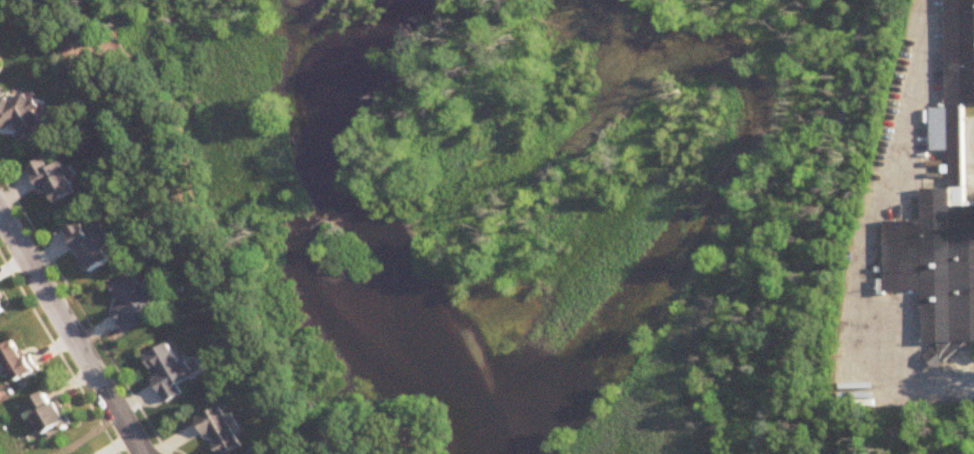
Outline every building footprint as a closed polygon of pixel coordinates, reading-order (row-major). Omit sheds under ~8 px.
[(941,102),(926,104),(927,180),(919,181),(917,214),(876,216),(879,285),(921,286),(921,336),(973,335),(973,201),(968,200),(964,98),(973,98),(973,0),(941,0),(941,102)] [(30,101),(26,93),(9,102),(6,98),(0,101),(0,124),(4,131),(15,125),(25,143),(52,129),(36,98),(30,101)] [(80,193),(64,160),(47,168),(43,159),(28,166),(40,192),(47,188),(55,205),(80,193)] [(90,275),(116,260),(101,234),(91,239),(80,219),(64,228),(90,275)] [(126,333),(157,316),(134,274),(111,287),(123,307),(114,312),(126,333)] [(24,359),(15,342),(0,350),(0,354),(15,383),(39,370),(31,355),(24,359)] [(145,357),(156,379),(155,379),(168,404),(185,395),(179,385),(196,376),(189,362),(181,366),(170,345),(145,357)] [(24,405),(43,439),(72,423),(59,400),(52,404),(45,393),(24,405)] [(208,440),(212,438),(220,453),(229,453),(243,447),(223,408),(198,420),(208,440)]
